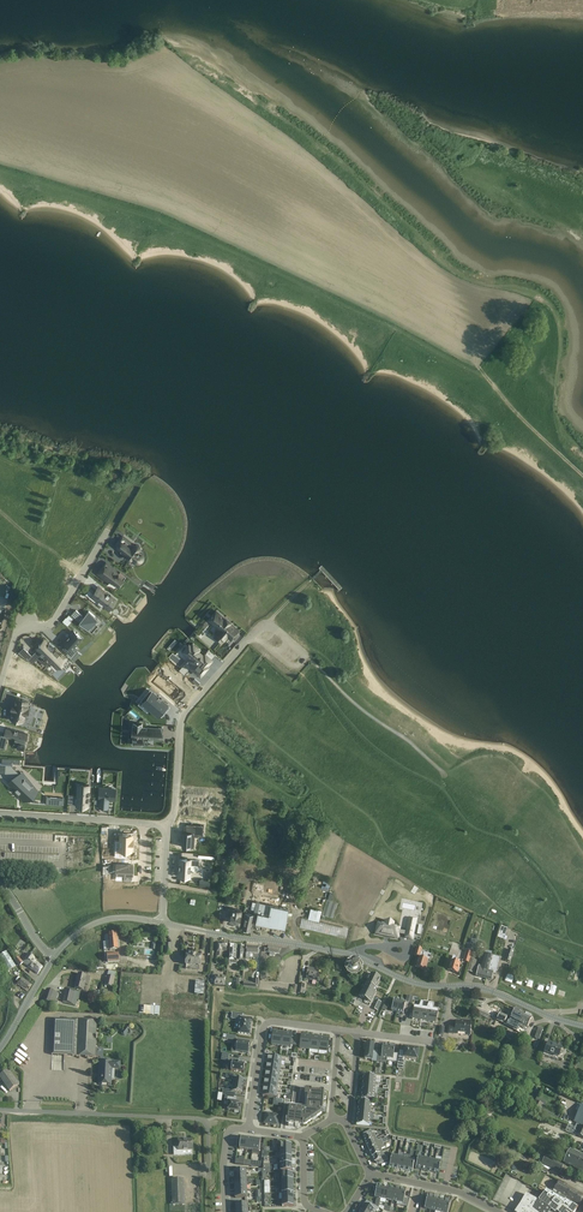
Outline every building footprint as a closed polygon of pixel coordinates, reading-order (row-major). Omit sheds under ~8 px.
[(122,534),(113,547),(125,556),(125,557),(126,558),(126,559),(127,559),(127,560),(128,560),(129,561),(130,561),(133,563),(135,564),(136,564),(138,565),(139,564),(141,564),(142,563),(143,562),(144,560),(145,559),(145,557),(145,556),(144,554),(143,553),(142,552),(140,550),(141,549),(141,548),(141,547),(141,546),(141,545),(140,545),(139,544),(138,543),(137,543),(136,543),(135,543),(134,544),(122,534)] [(106,563),(98,573),(107,580),(109,578),(119,585),(125,577),(120,572),(118,575),(112,570),(113,569),(106,563)] [(90,588),(85,595),(101,607),(103,605),(108,609),(116,600),(110,595),(107,593),(99,587),(95,592),(90,588)] [(216,610),(207,620),(218,629),(214,633),(215,634),(213,637),(221,644),(223,641),(224,642),(228,638),(232,641),(241,631),(231,622),(232,621),(226,616),(225,617),(216,610)] [(89,611),(80,621),(86,626),(85,627),(92,633),(98,625),(95,622),(93,620),(96,617),(89,611)] [(73,616),(78,621),(82,616),(77,612),(73,616)] [(66,645),(62,648),(67,652),(70,649),(72,650),(82,638),(74,631),(64,643),(66,645)] [(43,640),(35,649),(37,651),(35,653),(42,659),(44,657),(55,666),(63,657),(43,640)] [(186,649),(185,650),(186,651),(185,652),(188,655),(189,654),(192,656),(191,657),(190,657),(191,658),(187,662),(191,665),(190,666),(191,667),(192,665),(194,667),(193,668),(200,675),(205,669),(204,668),(206,666),(208,667),(208,666),(207,665),(206,664),(211,658),(205,653),(204,655),(198,650),(199,648),(193,643),(190,646),(189,645),(188,646),(187,646),(188,647),(187,648),(186,648),(185,649),(186,649)] [(172,653),(168,658),(171,659),(181,668),(186,662),(181,657),(180,659),(175,655),(172,653)] [(190,680),(179,671),(178,672),(174,668),(171,672),(166,668),(165,667),(153,682),(178,703),(184,696),(179,691),(183,687),(187,690),(192,684),(189,681),(190,680)] [(142,695),(136,702),(149,713),(154,708),(162,715),(169,706),(156,695),(156,694),(154,693),(148,688),(142,695)] [(11,712),(9,719),(23,723),(24,719),(25,719),(25,718),(28,719),(31,707),(29,706),(28,705),(30,701),(16,697),(14,704),(13,703),(11,712)] [(132,726),(132,737),(133,737),(132,745),(143,745),(148,745),(148,739),(160,740),(160,734),(161,733),(161,728),(142,726),(143,723),(133,723),(133,726),(132,726)] [(0,737),(0,743),(6,745),(8,737),(15,739),(19,740),(17,745),(16,749),(24,751),(26,742),(23,741),(25,732),(6,727),(4,735),(1,735),(0,737)] [(5,776),(10,780),(7,782),(23,802),(39,791),(22,772),(18,774),(12,769),(13,764),(0,763),(0,775),(5,776)] [(68,794),(68,803),(75,804),(75,807),(89,808),(91,785),(77,784),(76,795),(68,794)] [(98,796),(98,799),(99,799),(98,808),(109,809),(109,800),(115,800),(116,788),(99,786),(98,796)] [(46,797),(46,805),(63,807),(64,798),(46,797)] [(183,831),(182,847),(192,847),(194,847),(194,836),(203,836),(203,825),(186,824),(186,825),(186,831),(185,831),(183,831)] [(115,850),(115,857),(127,857),(128,851),(131,851),(131,846),(132,846),(133,840),(132,840),(132,835),(120,835),(120,850),(115,850)] [(303,854),(296,876),(288,873),(287,876),(300,880),(301,878),(302,878),(305,869),(301,868),(305,855),(303,854)] [(177,860),(177,878),(188,878),(188,861),(177,860)] [(135,865),(116,865),(116,876),(126,876),(126,879),(133,879),(133,876),(134,876),(135,865)] [(254,909),(254,912),(258,913),(256,921),(256,923),(285,929),(286,922),(288,912),(289,908),(276,906),(277,899),(269,897),(268,903),(260,901),(259,903),(256,902),(254,909)] [(311,908),(308,919),(315,921),(319,921),(320,919),(320,917),(321,915),(322,911),(318,910),(311,908)] [(231,916),(230,922),(239,924),(240,918),(241,910),(232,909),(231,916)] [(245,913),(243,924),(242,930),(251,931),(253,920),(256,921),(258,913),(254,912),(253,915),(245,913)] [(380,922),(378,933),(398,936),(398,933),(405,934),(405,936),(413,937),(415,918),(407,917),(405,930),(399,929),(400,926),(393,924),(394,922),(386,920),(386,923),(380,922)] [(497,937),(503,939),(507,928),(502,926),(497,937)] [(109,941),(110,950),(118,949),(117,933),(108,934),(108,935),(106,935),(106,936),(106,941),(107,942),(109,941)] [(218,942),(217,952),(217,957),(221,957),(222,951),(226,951),(227,942),(218,942)] [(466,943),(464,949),(468,950),(473,951),(474,952),(476,946),(466,943)] [(231,945),(230,951),(230,958),(237,959),(238,945),(231,945)] [(246,954),(253,954),(253,958),(258,958),(259,946),(246,945),(246,954)] [(264,952),(270,953),(270,956),(275,957),(275,953),(279,954),(280,948),(268,946),(268,947),(265,947),(264,952)] [(425,970),(426,964),(428,960),(430,961),(431,955),(422,952),(423,949),(417,947),(414,956),(419,957),(416,967),(425,970)] [(509,948),(505,960),(510,962),(514,950),(509,948)] [(465,961),(470,963),(471,959),(473,951),(468,950),(465,961)] [(493,956),(491,956),(492,953),(485,951),(481,967),(479,966),(476,976),(487,979),(493,956)] [(8,971),(16,966),(6,952),(0,956),(0,959),(8,971)] [(29,953),(29,954),(30,955),(25,960),(24,959),(23,962),(19,957),(15,961),(20,966),(23,964),(38,974),(43,967),(34,960),(35,958),(29,953)] [(119,953),(107,954),(108,963),(119,961),(119,953)] [(186,955),(186,965),(186,968),(191,968),(191,965),(200,966),(201,956),(195,955),(195,954),(191,954),(191,955),(186,955)] [(449,970),(457,973),(458,967),(460,963),(456,962),(457,957),(453,956),(452,960),(451,960),(450,964),(451,964),(449,970)] [(491,980),(493,973),(495,974),(497,968),(500,958),(493,956),(487,979),(491,980)] [(350,970),(351,971),(352,971),(352,972),(353,972),(354,972),(355,972),(356,972),(357,971),(358,970),(359,969),(359,968),(359,967),(359,966),(359,965),(359,964),(358,964),(358,963),(357,962),(356,962),(355,962),(354,961),(353,962),(352,962),(351,962),(350,963),(350,964),(349,964),(349,965),(349,966),(349,967),(349,968),(349,969),(350,970)] [(321,977),(318,977),(319,970),(314,969),(308,967),(308,968),(306,979),(320,982),(321,977)] [(366,983),(365,983),(371,986),(377,989),(377,988),(376,988),(381,978),(371,973),(366,983)] [(83,990),(85,984),(88,985),(90,977),(86,977),(87,976),(78,974),(75,988),(83,990)] [(105,985),(113,987),(116,977),(107,975),(105,985)] [(16,981),(19,983),(18,985),(27,991),(32,985),(22,978),(22,979),(19,976),(16,981)] [(225,985),(226,977),(215,976),(215,985),(225,985)] [(258,990),(259,980),(254,979),(253,983),(244,982),(243,988),(258,990)] [(195,981),(194,995),(203,995),(204,982),(195,981)] [(365,983),(362,990),(368,992),(371,986),(365,983)] [(371,986),(368,992),(374,995),(377,989),(371,986)] [(47,990),(43,1000),(50,1003),(55,1004),(59,994),(47,990)] [(63,1001),(72,1004),(74,992),(66,990),(63,1001)] [(359,996),(365,999),(368,992),(362,990),(359,996)] [(368,992),(365,999),(371,1002),(374,995),(368,992)] [(397,1012),(400,1000),(395,999),(395,998),(391,1011),(392,1011),(397,1012)] [(406,1002),(400,1000),(397,1012),(402,1014),(403,1014),(406,1002)] [(414,1005),(412,1019),(420,1020),(422,1006),(423,1001),(421,1000),(419,1006),(414,1005)] [(422,1006),(420,1020),(428,1022),(431,1002),(429,1002),(427,1007),(422,1006)] [(431,1002),(428,1022),(436,1023),(438,1009),(433,1008),(433,1003),(431,1002)] [(150,1016),(159,1016),(160,1007),(151,1007),(150,1016)] [(522,1011),(515,1007),(510,1018),(520,1023),(523,1017),(520,1016),(522,1011)] [(166,1016),(180,1017),(180,1009),(166,1008),(166,1016)] [(533,1016),(522,1011),(520,1016),(523,1017),(520,1023),(526,1026),(527,1027),(533,1016)] [(250,1034),(252,1019),(238,1017),(239,1014),(232,1013),(231,1019),(240,1020),(238,1033),(250,1034)] [(497,1019),(505,1022),(508,1016),(500,1013),(497,1019)] [(53,1019),(52,1055),(95,1057),(97,1021),(53,1019)] [(471,1021),(465,1021),(465,1022),(456,1021),(455,1026),(449,1026),(449,1033),(457,1034),(458,1033),(467,1033),(467,1035),(469,1035),(471,1021)] [(121,1033),(125,1036),(128,1032),(130,1033),(133,1031),(127,1026),(121,1033)] [(273,1030),(271,1045),(280,1046),(282,1031),(273,1030)] [(282,1031),(280,1046),(291,1047),(291,1045),(292,1037),(293,1033),(282,1031)] [(533,1044),(538,1045),(542,1034),(538,1033),(533,1044)] [(300,1046),(299,1048),(308,1049),(310,1035),(301,1034),(301,1038),(300,1046)] [(310,1035),(308,1049),(318,1051),(320,1036),(310,1035)] [(320,1036),(318,1051),(319,1051),(327,1052),(328,1052),(328,1049),(330,1038),(320,1036)] [(248,1053),(250,1042),(237,1040),(235,1052),(248,1053)] [(543,1055),(557,1060),(558,1059),(562,1060),(564,1055),(566,1050),(553,1045),(554,1044),(548,1042),(546,1048),(543,1055)] [(364,1059),(372,1059),(372,1061),(376,1061),(377,1052),(373,1051),(374,1044),(366,1043),(366,1045),(365,1045),(364,1050),(365,1050),(364,1059)] [(394,1046),(389,1046),(387,1061),(397,1062),(398,1054),(394,1054),(395,1046),(394,1046)] [(400,1051),(397,1068),(403,1069),(404,1058),(417,1059),(418,1050),(405,1048),(404,1052),(400,1051)] [(222,1053),(221,1060),(228,1061),(229,1054),(222,1053)] [(268,1055),(267,1063),(281,1065),(281,1060),(285,1061),(285,1058),(282,1057),(268,1055)] [(111,1084),(112,1068),(120,1069),(120,1062),(100,1061),(99,1084),(111,1084)] [(236,1063),(232,1062),(231,1070),(243,1072),(244,1072),(245,1064),(244,1064),(240,1063),(236,1063)] [(416,1062),(412,1075),(416,1077),(420,1064),(416,1062)] [(267,1063),(266,1071),(280,1073),(280,1068),(284,1069),(284,1066),(281,1065),(267,1063)] [(19,1084),(9,1069),(0,1075),(0,1079),(1,1078),(10,1091),(19,1084)] [(266,1071),(265,1079),(279,1081),(279,1076),(283,1076),(283,1074),(280,1073),(266,1071)] [(242,1093),(244,1079),(235,1078),(233,1091),(231,1091),(230,1094),(236,1095),(236,1092),(242,1093)] [(265,1079),(264,1087),(277,1089),(278,1084),(282,1084),(282,1081),(279,1081),(265,1079)] [(264,1087),(262,1095),(276,1097),(277,1092),(280,1092),(281,1089),(277,1089),(264,1087)] [(294,1087),(292,1103),(298,1104),(301,1088),(294,1087)] [(288,1107),(285,1124),(303,1126),(312,1120),(312,1119),(316,1116),(317,1117),(321,1113),(322,1111),(323,1111),(325,1091),(305,1090),(305,1096),(307,1096),(306,1109),(288,1107)] [(239,1111),(241,1103),(234,1102),(235,1097),(226,1095),(224,1104),(228,1105),(228,1110),(235,1111),(234,1112),(239,1113),(239,1111)] [(542,1105),(535,1101),(531,1110),(538,1113),(542,1105)] [(266,1113),(264,1123),(277,1124),(278,1115),(266,1113)] [(576,1124),(575,1127),(568,1124),(565,1131),(575,1136),(575,1135),(582,1138),(582,1127),(576,1124)] [(364,1138),(366,1143),(376,1138),(374,1133),(372,1134),(371,1130),(363,1134),(364,1137),(363,1138),(364,1138)] [(467,1138),(469,1133),(455,1130),(454,1133),(453,1132),(453,1135),(467,1138)] [(241,1137),(240,1149),(246,1150),(248,1138),(241,1137)] [(366,1143),(369,1150),(383,1143),(381,1139),(377,1141),(376,1138),(366,1143)] [(178,1139),(179,1145),(179,1151),(193,1150),(192,1140),(184,1140),(184,1139),(178,1139)] [(254,1139),(252,1150),(259,1151),(260,1140),(254,1139)] [(372,1157),(383,1152),(381,1149),(385,1148),(383,1143),(369,1150),(372,1157)] [(582,1172),(582,1155),(570,1149),(563,1162),(582,1172)] [(385,1157),(383,1152),(372,1157),(374,1161),(374,1162),(375,1161),(376,1163),(379,1165),(388,1161),(386,1156),(385,1157)] [(390,1167),(395,1168),(398,1156),(392,1155),(392,1154),(389,1167),(390,1167)] [(398,1156),(395,1168),(401,1169),(403,1157),(398,1156)] [(416,1169),(421,1170),(424,1158),(418,1156),(415,1169),(416,1169)] [(403,1157),(401,1169),(406,1170),(409,1158),(403,1157)] [(435,1160),(433,1172),(438,1173),(438,1174),(440,1169),(440,1167),(441,1161),(442,1158),(436,1157),(435,1160)] [(542,1163),(561,1172),(564,1165),(545,1157),(542,1163)] [(409,1158),(406,1170),(412,1171),(412,1172),(415,1159),(409,1158)] [(424,1158),(421,1170),(427,1171),(429,1159),(424,1158)] [(429,1159),(427,1171),(433,1172),(435,1160),(429,1159)] [(546,1173),(548,1170),(539,1165),(538,1169),(546,1173)] [(184,1179),(171,1180),(172,1204),(185,1204),(184,1179)] [(579,1205),(582,1199),(582,1195),(559,1181),(551,1193),(565,1200),(566,1198),(579,1205)] [(381,1198),(383,1186),(377,1185),(374,1197),(375,1197),(381,1198)] [(386,1200),(389,1187),(383,1186),(381,1198),(386,1200)] [(386,1200),(392,1201),(394,1188),(389,1187),(386,1200)] [(400,1190),(394,1188),(392,1201),(397,1202),(396,1205),(397,1205),(400,1190)] [(400,1190),(397,1205),(406,1207),(408,1199),(404,1198),(406,1191),(406,1190),(405,1191),(400,1190)] [(578,1208),(573,1205),(565,1200),(551,1193),(546,1191),(538,1201),(526,1195),(525,1195),(526,1196),(548,1211),(575,1211),(578,1208)] [(428,1196),(424,1208),(425,1209),(425,1208),(430,1210),(433,1198),(428,1196)] [(526,1196),(515,1211),(548,1211),(526,1196)] [(439,1199),(433,1198),(430,1210),(436,1211),(435,1211),(436,1211),(439,1199)] [(445,1200),(439,1199),(436,1211),(442,1211),(445,1200)] [(450,1202),(445,1200),(442,1211),(448,1211),(450,1202)] [(248,1204),(235,1204),(236,1211),(248,1211),(248,1204)] [(361,1209),(366,1211),(374,1211),(375,1211),(377,1211),(379,1208),(372,1204),(370,1207),(364,1204),(361,1209)]
